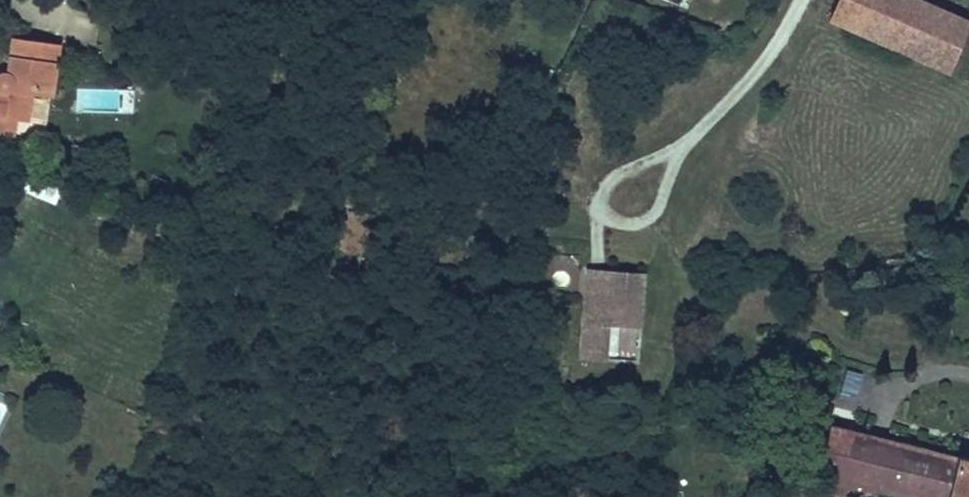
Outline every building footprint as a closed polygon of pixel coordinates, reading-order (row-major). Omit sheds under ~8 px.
[(968,23),(917,0),(839,0),(830,20),(948,72),(968,23)] [(30,94),(51,97),(58,44),(14,38),(8,74),(6,74),(4,73),(2,73),(0,74),(0,135),(12,136),(14,119),(26,121),(30,94)] [(47,121),(49,98),(33,97),(31,120),(47,121)] [(639,325),(642,276),(608,273),(606,308),(605,323),(606,323),(639,325)] [(603,358),(606,323),(605,323),(606,308),(587,306),(583,356),(603,358)] [(958,458),(847,429),(844,431),(844,433),(832,429),(829,441),(822,467),(818,481),(815,491),(838,496),(873,496),(875,490),(901,496),(968,496),(968,461),(958,458)] [(822,467),(829,441),(806,435),(799,461),(822,467)]
